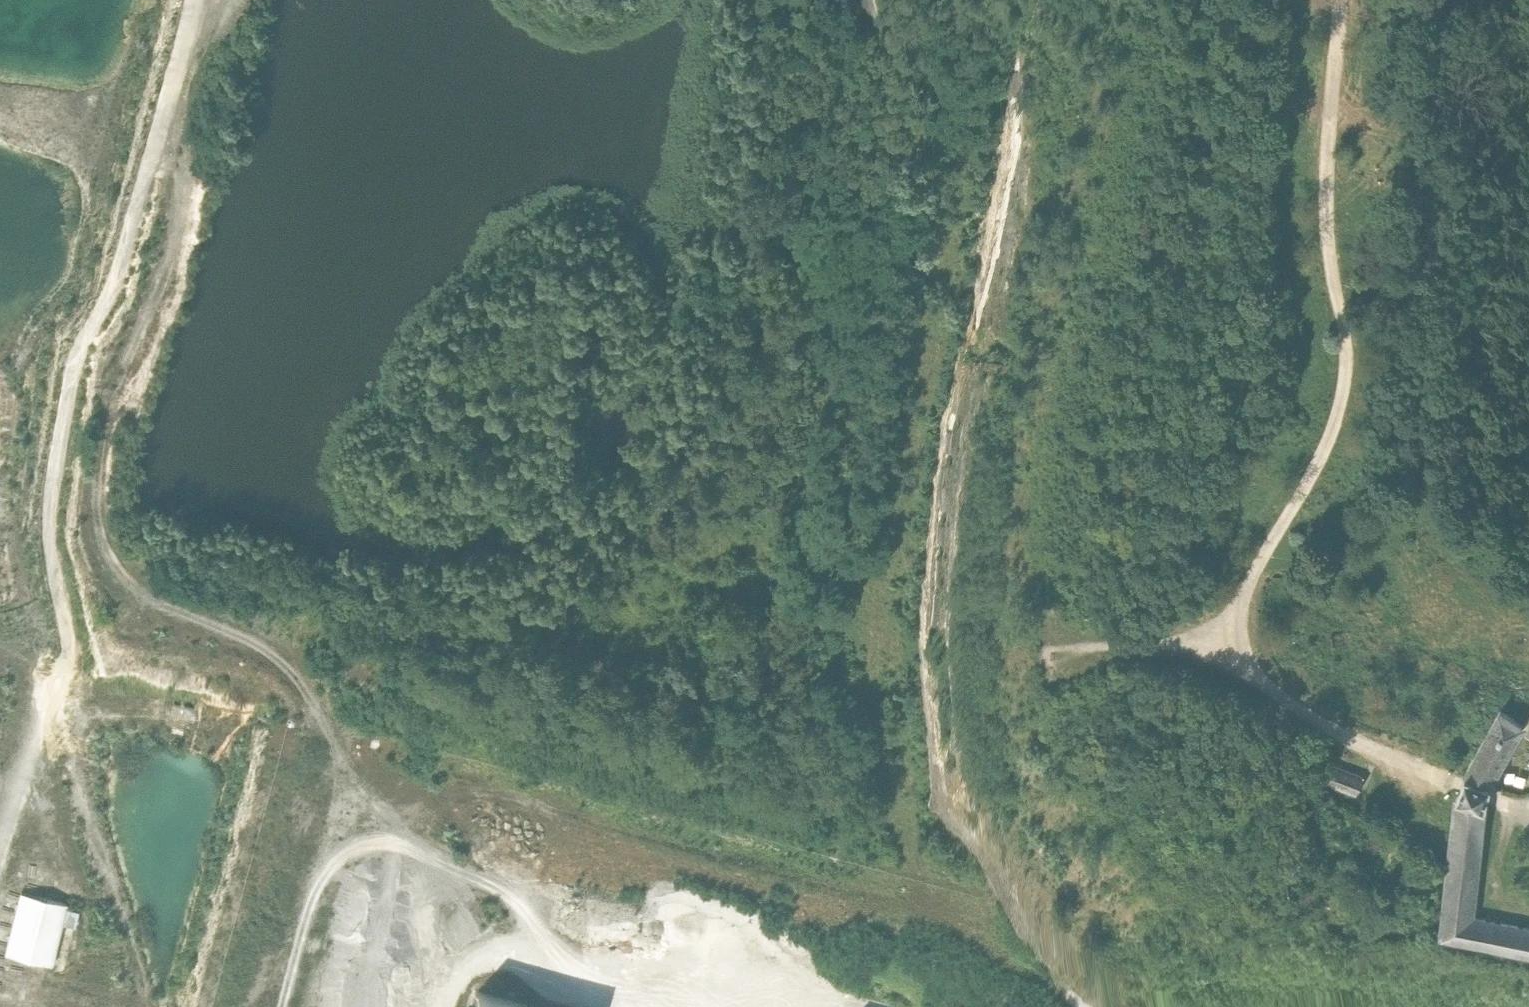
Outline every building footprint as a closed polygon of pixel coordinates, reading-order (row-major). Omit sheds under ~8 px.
[(1299,561),(1298,566),(1302,569),(1306,567),(1307,562),(1303,559),(1299,561)] [(1486,808),(1489,796),(1491,789),(1524,733),(1528,736),(1528,717),(1523,726),(1500,712),(1467,771),(1467,772),(1462,786),(1456,803),(1452,803),(1446,867),(1437,946),(1528,964),(1528,930),(1475,920),(1487,808),(1486,808)] [(1308,780),(1357,797),(1363,778),(1329,766),(1328,769),(1313,764),(1308,780)] [(26,895),(10,957),(57,970),(55,976),(67,979),(83,914),(72,911),(73,907),(26,895)] [(474,996),(471,1006),(517,1006),(474,996)]
